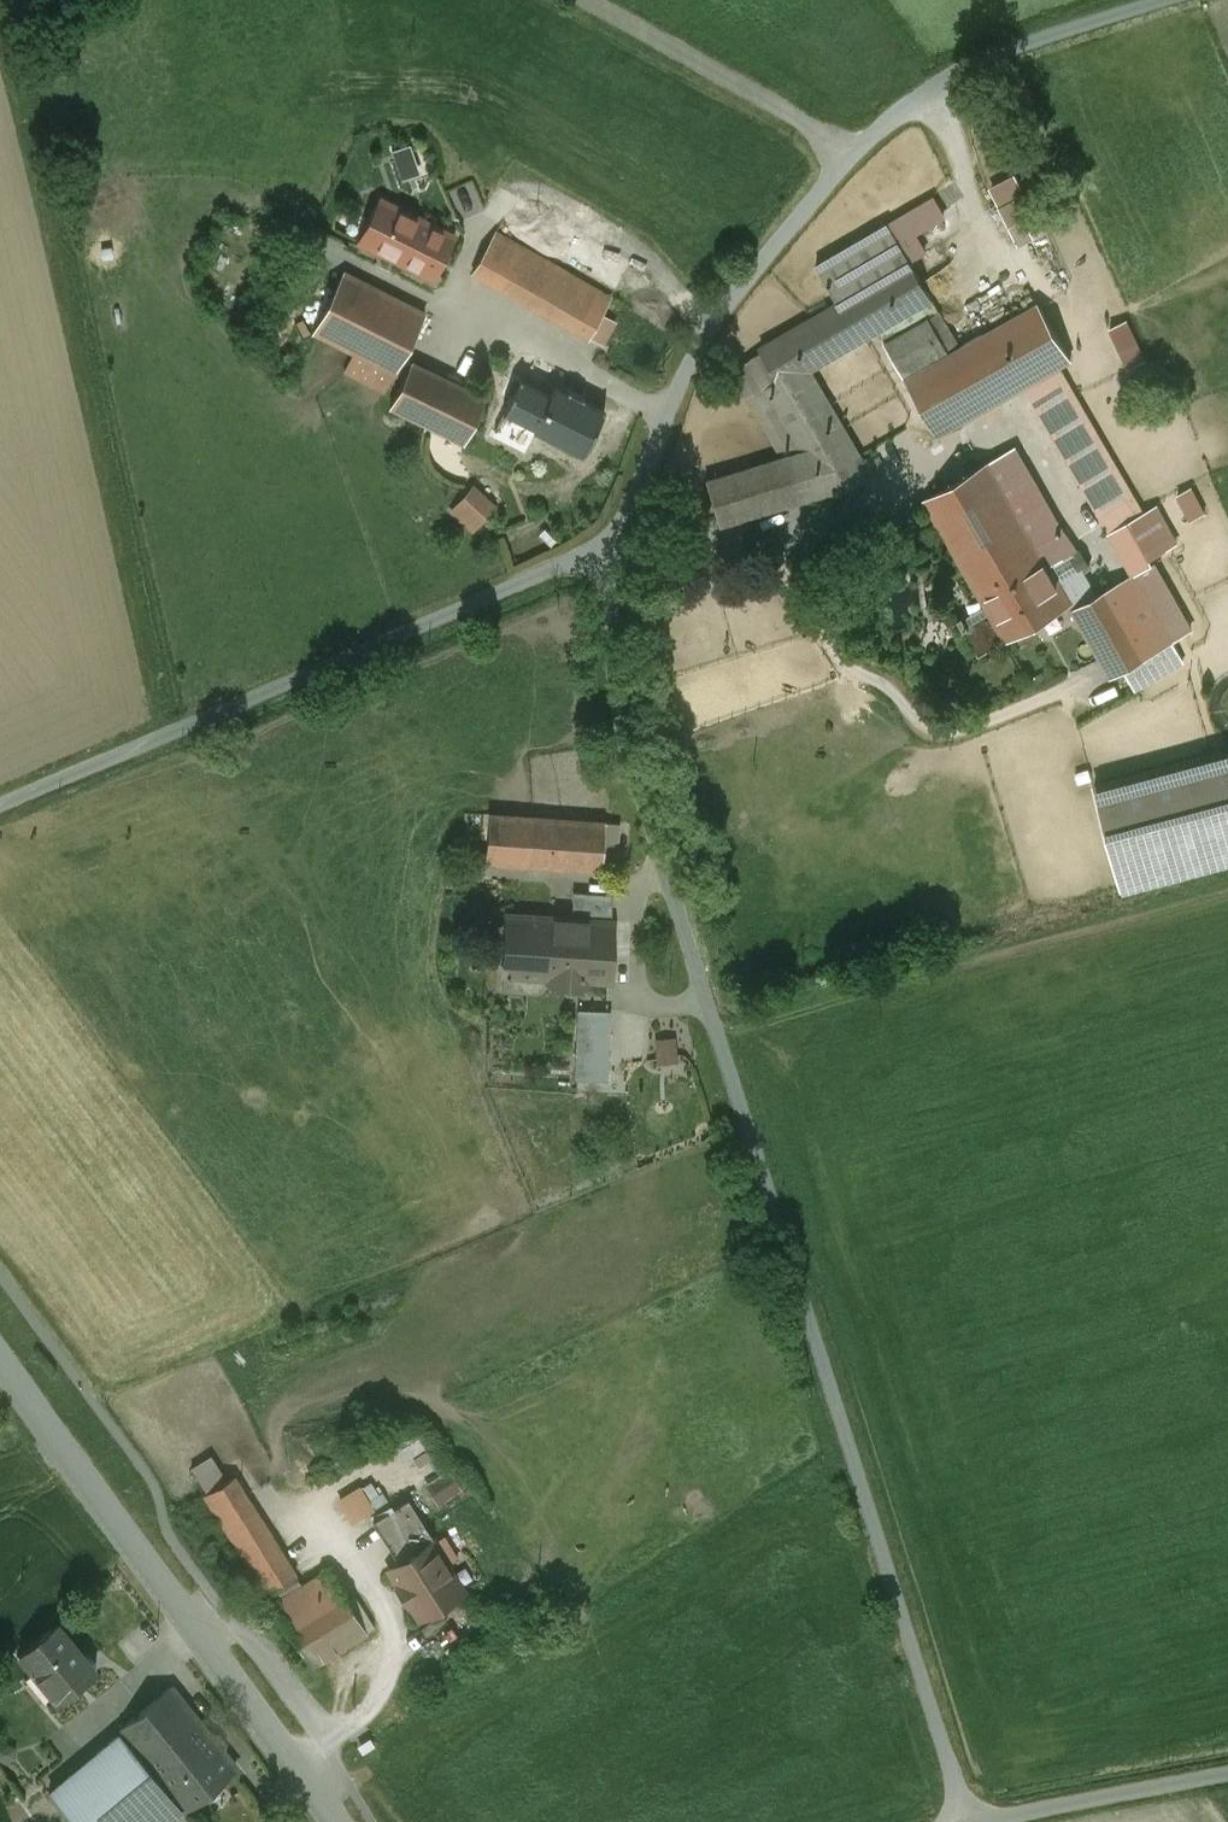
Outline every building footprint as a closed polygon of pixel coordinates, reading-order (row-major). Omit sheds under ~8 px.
[(1004,203),(1023,241),(1044,230),(1025,193),(1004,203)] [(453,237),(380,201),(359,241),(433,278),(453,237)] [(817,266),(838,303),(910,261),(889,223),(817,266)] [(492,283),(494,284),(496,282),(515,246),(494,234),(473,272),(475,274),(476,272),(493,282),(492,283)] [(609,300),(515,246),(496,282),(494,284),(588,338),(609,300)] [(763,352),(733,369),(785,457),(809,498),(829,493),(831,496),(871,473),(813,374),(813,369),(878,331),(932,299),(910,261),(838,303),(760,348),(763,352)] [(395,373),(404,378),(411,362),(402,358),(425,314),(343,273),(314,332),(354,353),(373,362),(395,373)] [(932,299),(878,331),(907,379),(961,348),(932,299)] [(961,348),(907,379),(939,435),(1025,386),(1059,366),(1071,359),(1039,304),(961,348)] [(1133,365),(1152,357),(1133,316),(1114,324),(1133,365)] [(345,371),(364,381),(373,362),(354,353),(345,371)] [(385,392),(395,373),(373,362),(364,381),(385,392)] [(404,378),(390,406),(427,425),(464,443),(485,399),(411,362),(404,378)] [(1059,366),(1025,386),(1110,534),(1145,514),(1144,513),(1059,366)] [(550,396),(520,381),(505,412),(535,427),(534,429),(583,453),(603,412),(554,388),(550,396)] [(535,427),(505,412),(498,426),(500,431),(523,443),(528,441),(534,429),(535,427)] [(1036,543),(1060,529),(1014,448),(989,462),(1036,543)] [(718,524),(809,498),(785,457),(705,481),(718,524)] [(1071,604),(1070,602),(1050,567),(1036,543),(989,462),(925,498),(985,604),(1007,640),(1007,641),(1070,604),(1071,604)] [(1197,484),(1181,493),(1195,517),(1211,508),(1197,484)] [(493,508),(472,489),(452,511),(473,530),(493,508)] [(1156,506),(1144,513),(1145,514),(1110,534),(1134,575),(1135,574),(1152,565),(1148,558),(1176,542),(1156,506)] [(1060,529),(1036,543),(1050,567),(1074,553),(1060,529)] [(1152,565),(1135,574),(1173,641),(1191,630),(1153,564),(1152,565)] [(1173,641),(1135,574),(1134,575),(1113,587),(1113,586),(1075,608),(1071,602),(1070,602),(1071,604),(1070,604),(1075,612),(1075,611),(1112,676),(1173,641)] [(979,655),(1007,640),(985,604),(958,619),(979,655)] [(1096,785),(1123,888),(1227,860),(1227,750),(1096,785)] [(530,817),(489,814),(485,862),(527,865),(530,817)] [(605,822),(530,817),(527,865),(601,870),(605,822)] [(619,824),(605,822),(601,870),(616,872),(619,824)] [(573,892),(572,918),(611,920),(612,894),(573,892)] [(572,918),(507,913),(504,975),(610,982),(612,920),(611,920),(572,918)] [(608,1010),(579,1009),(577,1072),(606,1073),(608,1010)] [(679,1034),(659,1035),(660,1063),(680,1062),(679,1034)] [(206,1484),(227,1473),(217,1453),(196,1464),(206,1484)] [(443,1502),(466,1487),(453,1466),(430,1480),(443,1502)] [(228,1481),(205,1496),(267,1594),(296,1576),(245,1493),(235,1477),(228,1481)] [(364,1482),(340,1497),(356,1522),(380,1507),(364,1482)] [(432,1543),(433,1546),(436,1544),(408,1500),(373,1522),(399,1563),(432,1543)] [(433,1546),(432,1543),(399,1563),(389,1570),(400,1587),(398,1588),(408,1603),(410,1602),(420,1618),(462,1591),(433,1546)] [(328,1570),(273,1604),(312,1666),(367,1632),(347,1601),(328,1570)] [(355,1596),(347,1601),(367,1632),(375,1627),(355,1596)] [(19,1653),(34,1672),(35,1672),(38,1669),(60,1696),(56,1699),(58,1701),(96,1670),(57,1622),(19,1653)] [(35,1672),(34,1672),(24,1679),(47,1707),(56,1699),(60,1696),(38,1669),(35,1672)] [(120,1728),(122,1732),(183,1808),(184,1809),(236,1766),(171,1686),(120,1728)] [(49,1792),(74,1821),(166,1821),(182,1809),(183,1810),(184,1809),(183,1808),(122,1732),(119,1734),(49,1792)]
